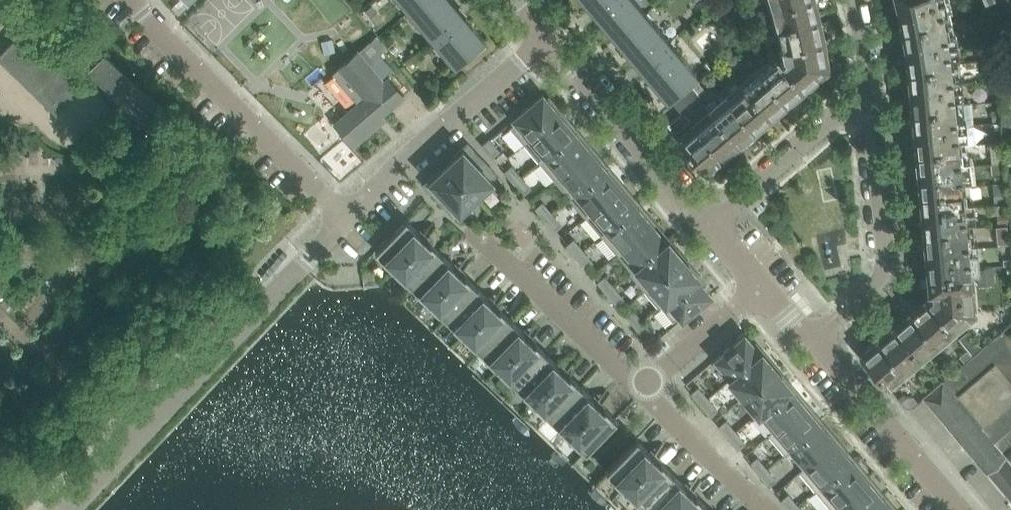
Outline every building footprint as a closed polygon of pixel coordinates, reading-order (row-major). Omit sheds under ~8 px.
[(412,10),(424,0),(404,0),(412,10)] [(412,10),(455,61),(483,37),(465,16),(458,7),(452,0),(424,0),(412,10)] [(592,6),(599,14),(617,36),(644,12),(634,0),(587,0),(592,6)] [(776,26),(818,15),(817,13),(817,11),(818,11),(815,0),(814,1),(814,0),(769,0),(776,26)] [(896,0),(899,11),(899,13),(898,15),(900,23),(902,24),(902,27),(945,20),(943,10),(945,9),(943,0),(896,0)] [(644,12),(617,36),(639,61),(645,69),(668,96),(695,73),(644,12)] [(818,15),(776,26),(783,54),(785,57),(780,62),(803,89),(807,85),(808,86),(816,80),(815,79),(819,75),(822,73),(828,68),(826,61),(826,57),(826,55),(827,55),(825,45),(824,45),(822,33),(823,33),(820,22),(819,23),(819,22),(818,15)] [(1010,17),(993,23),(999,39),(1010,21),(1010,17)] [(771,20),(757,23),(759,30),(773,27),(771,20)] [(902,29),(901,31),(902,38),(904,40),(904,42),(906,52),(906,54),(905,56),(906,64),(908,65),(908,68),(953,63),(950,49),(957,48),(954,30),(947,31),(945,20),(902,27),(902,29)] [(999,39),(1010,38),(1010,28),(1010,21),(999,39)] [(993,23),(981,26),(983,35),(995,33),(993,23)] [(383,24),(378,28),(382,34),(387,30),(383,24)] [(24,30),(8,47),(9,48),(15,53),(12,56),(43,85),(38,91),(37,91),(37,92),(38,93),(56,110),(68,97),(75,90),(76,90),(81,85),(81,84),(24,30)] [(995,33),(983,35),(985,43),(996,41),(995,33)] [(334,51),(331,39),(321,41),(324,53),(334,51)] [(772,47),(765,52),(771,59),(774,56),(777,53),(772,47)] [(354,53),(332,72),(358,103),(334,123),(353,145),(355,143),(379,124),(375,120),(384,112),(403,95),(388,77),(383,81),(380,78),(368,63),(358,51),(357,51),(355,49),(352,51),(354,53)] [(372,60),(368,63),(380,78),(391,68),(375,50),(368,57),(372,60)] [(734,51),(724,60),(733,69),(743,61),(734,51)] [(403,52),(399,56),(403,61),(407,57),(403,52)] [(104,55),(90,70),(104,83),(109,88),(104,92),(140,126),(144,122),(149,126),(163,111),(104,55)] [(771,59),(742,84),(771,116),(774,114),(775,113),(776,114),(783,107),(782,106),(783,106),(786,103),(791,99),(792,100),(799,94),(799,93),(799,92),(802,90),(803,89),(780,62),(774,56),(771,59)] [(908,70),(907,71),(907,79),(909,81),(909,83),(910,93),(911,95),(909,97),(910,105),(912,106),(912,109),(957,104),(956,92),(963,91),(961,72),(954,72),(953,63),(908,68),(908,70)] [(319,68),(325,74),(328,71),(323,65),(319,68)] [(995,70),(983,71),(983,80),(996,79),(995,70)] [(698,81),(692,86),(698,94),(705,89),(698,81)] [(424,82),(421,88),(428,93),(432,87),(424,82)] [(718,105),(711,111),(738,144),(742,141),(743,140),(743,141),(751,134),(750,134),(751,133),(754,131),(759,126),(760,127),(767,121),(766,120),(767,120),(771,116),(742,84),(718,105)] [(691,87),(673,102),(682,112),(699,97),(691,87)] [(1010,90),(1000,91),(1000,103),(1010,103),(1010,90)] [(516,122),(510,127),(523,143),(561,111),(554,101),(552,103),(550,102),(543,94),(542,94),(513,118),(514,119),(516,122)] [(275,99),(269,105),(279,115),(285,109),(283,107),(278,101),(275,99)] [(712,99),(705,105),(711,111),(718,105),(712,99)] [(912,111),(911,112),(911,120),(913,122),(914,136),(913,138),(914,146),(915,147),(916,150),(960,145),(976,143),(971,103),(957,104),(912,109),(912,111)] [(561,111),(523,143),(539,161),(574,131),(568,124),(568,123),(567,122),(569,120),(561,111)] [(711,111),(679,140),(706,171),(711,167),(711,168),(719,162),(718,161),(719,160),(722,158),(727,154),(735,148),(734,147),(735,147),(738,144),(711,111)] [(682,112),(666,125),(674,133),(689,120),(682,112)] [(1001,113),(1002,124),(1010,124),(1010,113),(1001,113)] [(1000,129),(991,129),(992,141),(1001,140),(1000,129)] [(574,131),(539,161),(554,179),(592,147),(584,138),(582,140),(581,138),(581,139),(574,131)] [(489,139),(483,145),(492,155),(498,150),(489,140),(489,139)] [(1002,141),(989,143),(991,163),(1003,162),(1002,141)] [(1003,143),(1004,155),(1010,155),(1010,142),(1003,143)] [(916,152),(914,153),(915,161),(917,163),(918,177),(917,179),(918,187),(919,188),(920,190),(963,186),(962,174),(968,173),(967,154),(960,154),(960,145),(916,150),(916,152)] [(451,159),(446,164),(475,195),(492,180),(490,177),(495,172),(475,151),(474,151),(469,156),(466,152),(467,151),(462,147),(451,158),(451,159)] [(592,147),(554,179),(569,198),(605,168),(599,160),(598,158),(600,157),(592,147)] [(991,163),(990,163),(992,183),(1005,182),(1003,162),(991,163)] [(440,169),(428,179),(432,184),(433,183),(436,187),(432,191),(431,192),(446,208),(451,213),(457,209),(459,211),(462,208),(475,195),(446,164),(440,169)] [(511,166),(505,171),(514,182),(521,177),(511,166)] [(605,168),(569,198),(578,208),(585,216),(595,208),(623,184),(615,175),(613,177),(612,175),(611,176),(605,168)] [(521,177),(514,182),(523,193),(530,187),(521,177)] [(1005,183),(992,184),(994,203),(1007,202),(1005,183)] [(595,208),(585,216),(601,235),(633,208),(636,205),(630,197),(630,196),(629,195),(631,193),(623,184),(595,208)] [(920,193),(918,194),(919,202),(921,204),(922,218),(921,220),(922,228),(923,229),(923,231),(966,228),(965,215),(971,214),(970,197),(964,197),(963,186),(920,190),(920,193)] [(542,202),(536,208),(545,218),(551,213),(547,208),(542,202)] [(633,208),(601,235),(616,253),(654,221),(647,212),(645,214),(643,212),(643,213),(639,208),(636,205),(633,208)] [(551,213),(545,218),(554,229),(561,224),(551,213)] [(1007,213),(996,214),(997,223),(1007,222),(1007,213)] [(406,218),(375,250),(376,251),(387,262),(389,260),(395,266),(421,238),(422,237),(416,231),(418,230),(406,218)] [(654,221),(616,253),(631,271),(629,272),(630,273),(667,242),(661,234),(662,234),(660,232),(662,231),(654,221)] [(924,234),(922,235),(923,243),(925,245),(926,259),(925,261),(925,269),(927,270),(927,272),(969,269),(968,256),(974,256),(973,237),(967,237),(966,228),(923,231),(924,234)] [(1009,236),(996,237),(997,244),(1009,244),(1009,236)] [(421,238),(395,266),(401,271),(399,273),(411,284),(441,252),(430,241),(428,242),(422,237),(421,238)] [(573,239),(567,245),(576,255),(583,250),(573,239)] [(667,242),(630,273),(644,290),(683,257),(675,248),(673,249),(667,242)] [(583,250),(576,255),(585,266),(592,261),(583,250)] [(441,252),(411,284),(422,295),(424,293),(430,299),(456,271),(457,270),(451,264),(453,263),(441,252)] [(1001,254),(1003,266),(1010,265),(1010,260),(1010,253),(1001,254)] [(683,257),(644,290),(658,306),(695,275),(689,268),(691,266),(683,257)] [(992,267),(976,269),(978,285),(994,284),(992,267)] [(928,275),(926,277),(927,285),(929,286),(929,289),(930,289),(932,293),(931,297),(952,329),(972,312),(969,269),(927,272),(928,275)] [(456,271),(430,299),(435,304),(434,306),(445,317),(476,285),(465,274),(463,276),(457,270),(456,271)] [(695,275),(658,306),(659,308),(660,306),(673,321),(679,316),(681,318),(682,319),(712,294),(711,293),(702,282),(701,283),(695,275)] [(604,276),(598,281),(607,292),(614,287),(604,276)] [(476,285),(445,317),(457,328),(458,326),(464,332),(490,304),(492,303),(486,298),(488,296),(476,285)] [(614,287),(607,292),(616,303),(623,298),(614,287)] [(897,323),(893,326),(919,357),(952,329),(931,297),(926,299),(921,303),(920,302),(913,308),(913,309),(910,312),(905,316),(904,315),(897,321),(897,322),(897,323)] [(490,304),(464,332),(470,337),(468,339),(480,350),(511,318),(499,307),(498,309),(492,303),(490,304)] [(632,309),(626,314),(635,325),(641,320),(632,309)] [(511,318),(480,350),(492,361),(494,360),(499,365),(526,338),(527,337),(521,331),(523,329),(511,318)] [(641,320),(635,325),(644,336),(645,335),(650,331),(641,320)] [(1001,330),(1010,342),(1010,322),(1001,330)] [(865,349),(860,353),(887,385),(919,357),(893,326),(889,329),(889,330),(888,329),(880,335),(881,336),(877,340),(873,343),(872,342),(864,348),(865,349)] [(1001,330),(974,354),(943,380),(951,390),(958,398),(966,407),(973,417),(954,433),(961,442),(980,425),(988,434),(992,439),(1010,424),(1010,342),(1001,330)] [(745,333),(715,358),(715,359),(730,377),(728,378),(729,379),(760,353),(754,345),(755,345),(746,334),(745,333)] [(526,338),(499,365),(505,371),(504,373),(515,384),(546,351),(534,340),(533,342),(527,337),(526,338)] [(546,351),(515,384),(527,395),(528,393),(534,398),(560,371),(562,370),(556,364),(558,362),(546,351)] [(760,353),(729,379),(743,396),(776,368),(768,359),(766,360),(760,353)] [(776,368),(743,396),(757,412),(788,386),(782,379),(784,377),(776,368)] [(560,371),(534,398),(540,404),(538,406),(550,417),(581,384),(569,373),(567,375),(562,370),(560,371)] [(931,390),(923,397),(923,398),(931,406),(951,390),(943,380),(931,390)] [(581,384),(550,417),(561,428),(563,426),(569,432),(595,404),(596,403),(591,397),(592,395),(581,384)] [(788,386),(757,412),(758,413),(760,412),(774,428),(768,433),(768,434),(806,402),(799,393),(797,395),(795,393),(795,394),(788,386)] [(692,392),(692,393),(701,404),(707,398),(698,387),(692,392)] [(951,390),(931,406),(939,415),(958,398),(951,390)] [(906,396),(900,401),(903,405),(904,405),(904,406),(905,406),(906,406),(906,407),(907,407),(908,407),(909,407),(910,407),(911,407),(912,407),(913,406),(914,406),(918,402),(913,396),(906,396)] [(707,398),(701,404),(710,414),(716,409),(707,398)] [(958,398),(939,415),(946,424),(966,407),(958,398)] [(806,402),(768,434),(784,453),(819,423),(813,415),(813,414),(812,413),(814,411),(806,402)] [(595,404),(569,432),(575,437),(573,439),(585,450),(586,451),(586,450),(616,419),(616,418),(604,407),(602,408),(596,403),(595,404)] [(966,407),(946,424),(954,433),(973,417),(966,407)] [(726,420),(719,426),(728,437),(735,431),(726,420)] [(819,423),(784,453),(785,454),(791,448),(805,465),(799,470),(800,471),(838,439),(830,430),(828,432),(827,430),(826,431),(819,423)] [(1010,439),(1010,424),(992,439),(995,443),(996,444),(1000,449),(1010,439)] [(980,425),(961,442),(969,451),(988,434),(980,425)] [(735,431),(728,437),(738,447),(744,442),(735,431)] [(988,434),(969,451),(977,460),(996,444),(995,443),(988,434)] [(606,470),(606,471),(618,482),(620,480),(626,486),(652,458),(653,457),(647,451),(649,450),(637,439),(637,438),(636,438),(606,470)] [(838,439),(800,471),(815,490),(850,460),(844,452),(845,452),(843,450),(846,449),(838,439)] [(996,444),(977,460),(984,469),(1004,453),(1000,449),(996,444)] [(987,472),(995,482),(1010,468),(1010,462),(1006,456),(987,472)] [(652,458),(626,486),(632,491),(630,493),(641,504),(672,472),(661,461),(659,462),(653,457),(652,458)] [(757,457),(750,463),(760,474),(766,468),(757,457)] [(850,460),(815,490),(831,508),(869,476),(861,467),(859,468),(858,467),(857,468),(850,460)] [(766,468),(760,474),(769,484),(775,479),(766,468)] [(995,482),(1002,491),(1010,484),(1010,468),(995,482)] [(641,504),(648,509),(669,509),(687,491),(688,490),(682,484),(684,483),(672,472),(641,504)] [(831,508),(832,509),(865,509),(881,497),(875,489),(876,489),(874,487),(876,485),(869,476),(831,508)] [(1002,491),(1010,500),(1010,499),(1010,484),(1002,491)] [(669,509),(702,509),(707,505),(695,494),(694,495),(688,490),(687,491),(669,509)] [(781,500),(790,509),(791,509),(797,505),(788,494),(781,500)] [(865,509),(897,509),(892,503),(890,505),(888,504),(881,497),(865,509)]
